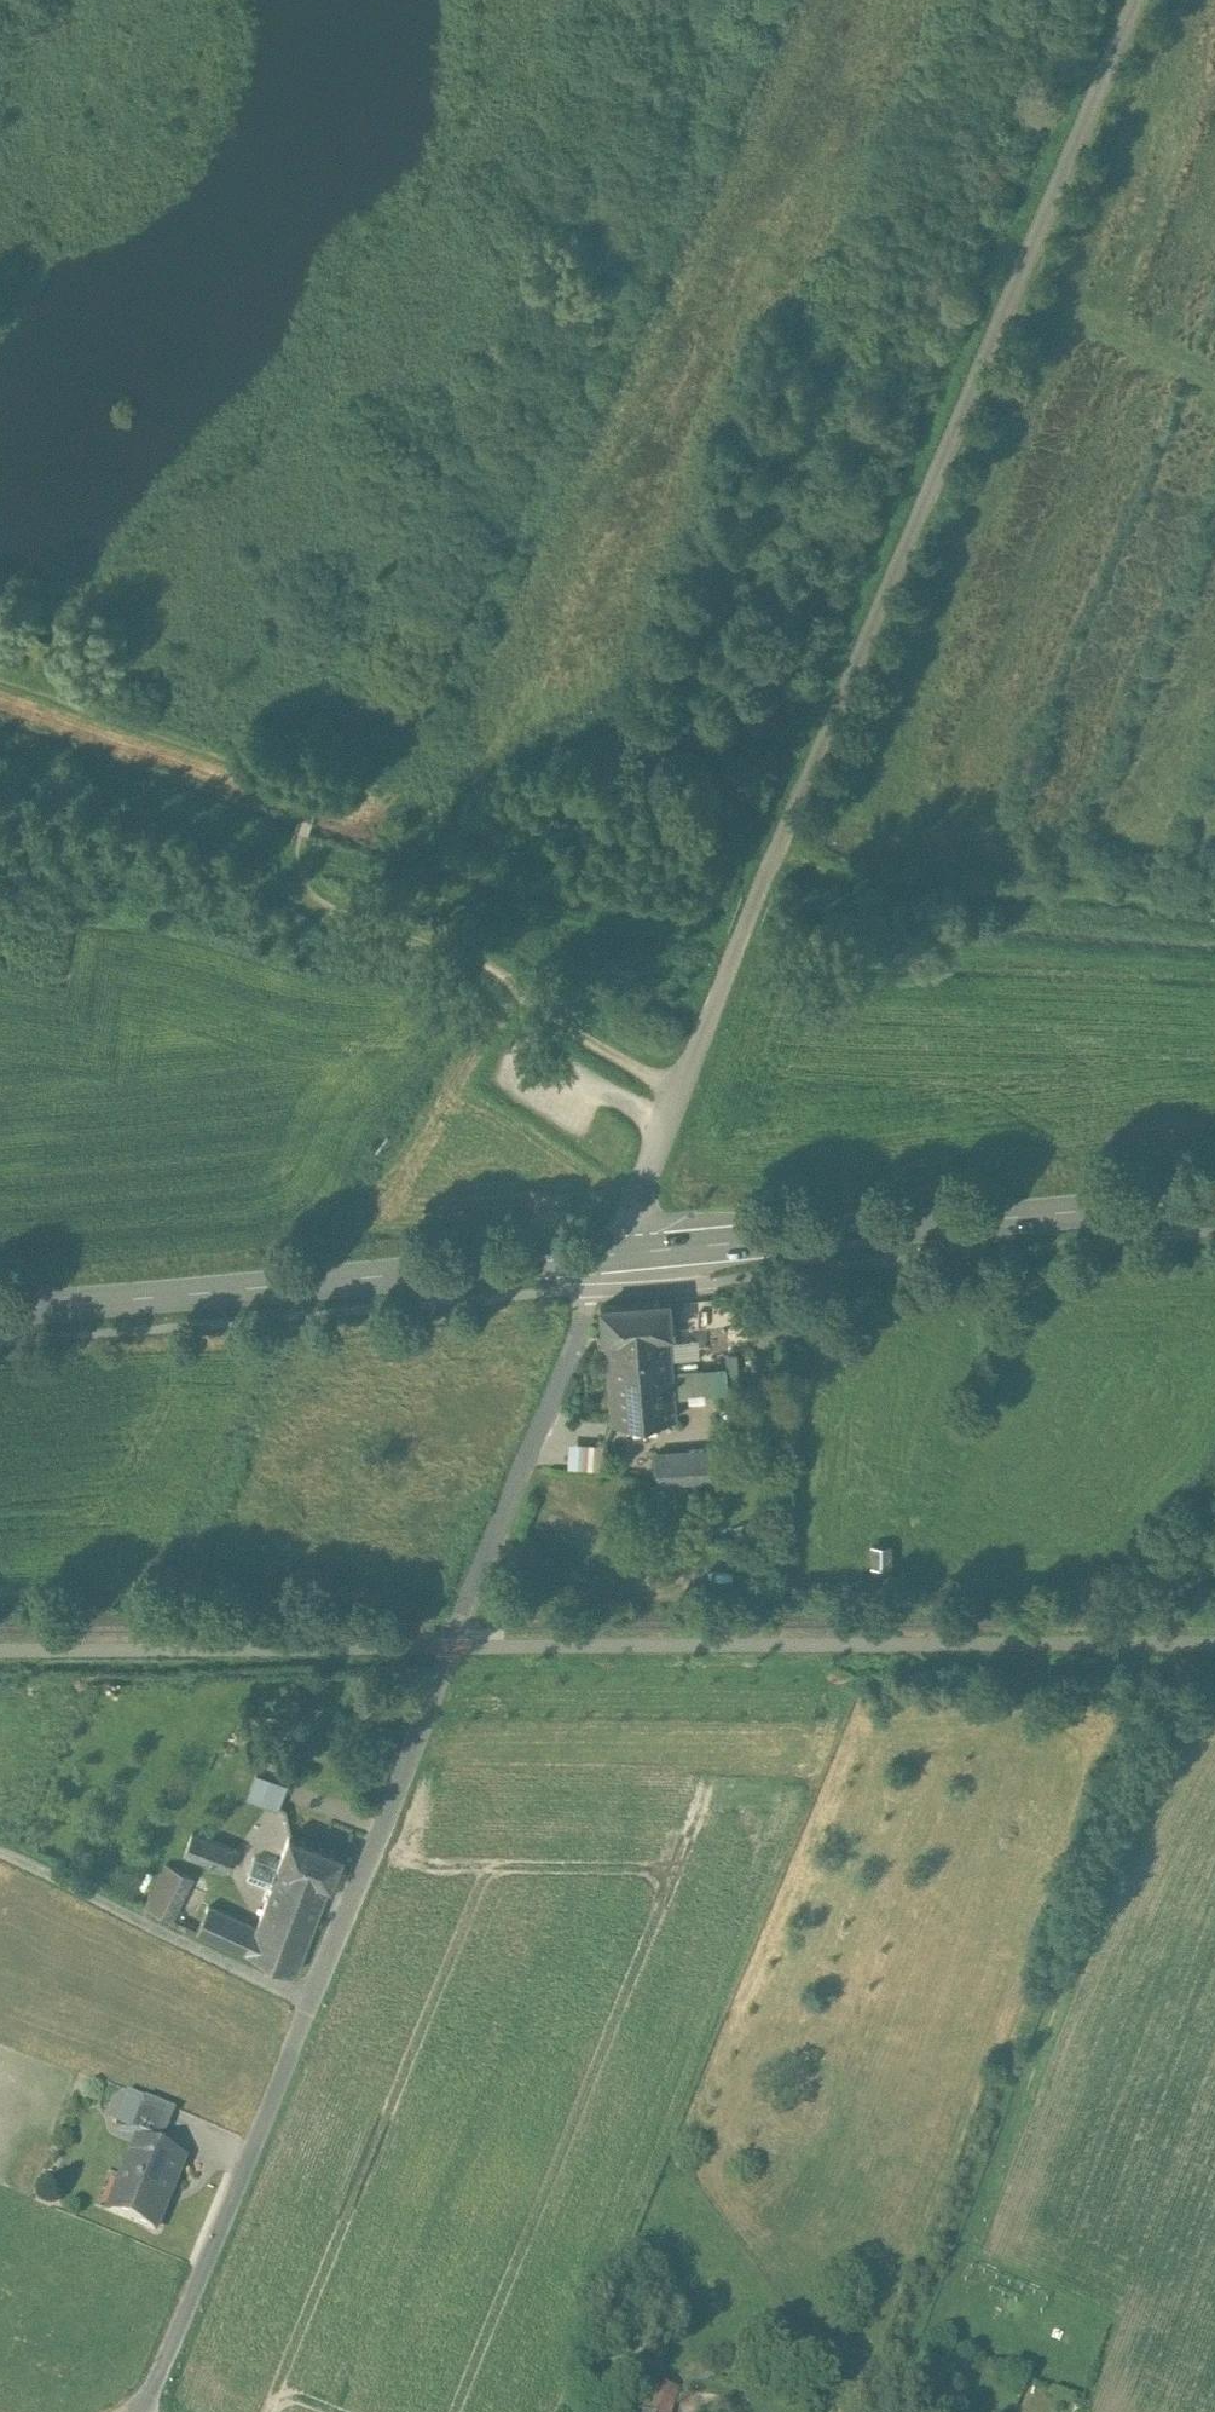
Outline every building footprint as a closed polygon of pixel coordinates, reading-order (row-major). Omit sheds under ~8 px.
[(668,1299),(600,1304),(604,1344),(606,1344),(669,1339),(671,1339),(668,1299)] [(669,1339),(606,1344),(612,1422),(676,1417),(669,1339)] [(603,1442),(586,1439),(582,1463),(600,1469),(603,1442)] [(709,1448),(655,1452),(657,1486),(711,1482),(709,1448)] [(890,1566),(890,1545),(874,1544),(874,1566),(890,1566)] [(287,1785),(257,1773),(248,1797),(277,1809),(287,1785)] [(277,1867),(192,1833),(184,1854),(252,1879),(252,1889),(270,1894),(280,1869),(277,1867)] [(343,1857),(289,1836),(277,1867),(280,1868),(328,1887),(332,1888),(343,1857)] [(189,1874),(165,1865),(145,1907),(169,1917),(189,1874)] [(328,1887),(280,1868),(280,1869),(270,1894),(258,1927),(248,1952),(297,1972),(328,1887)] [(258,1927),(205,1907),(195,1932),(248,1952),(258,1927)] [(143,2102),(127,2095),(117,2121),(133,2128),(143,2102)] [(176,2108),(146,2096),(143,2102),(133,2128),(163,2140),(176,2108)] [(182,2162),(137,2143),(110,2210),(155,2228),(182,2162)] [(644,2378),(634,2411),(671,2411),(678,2388),(644,2378)]
